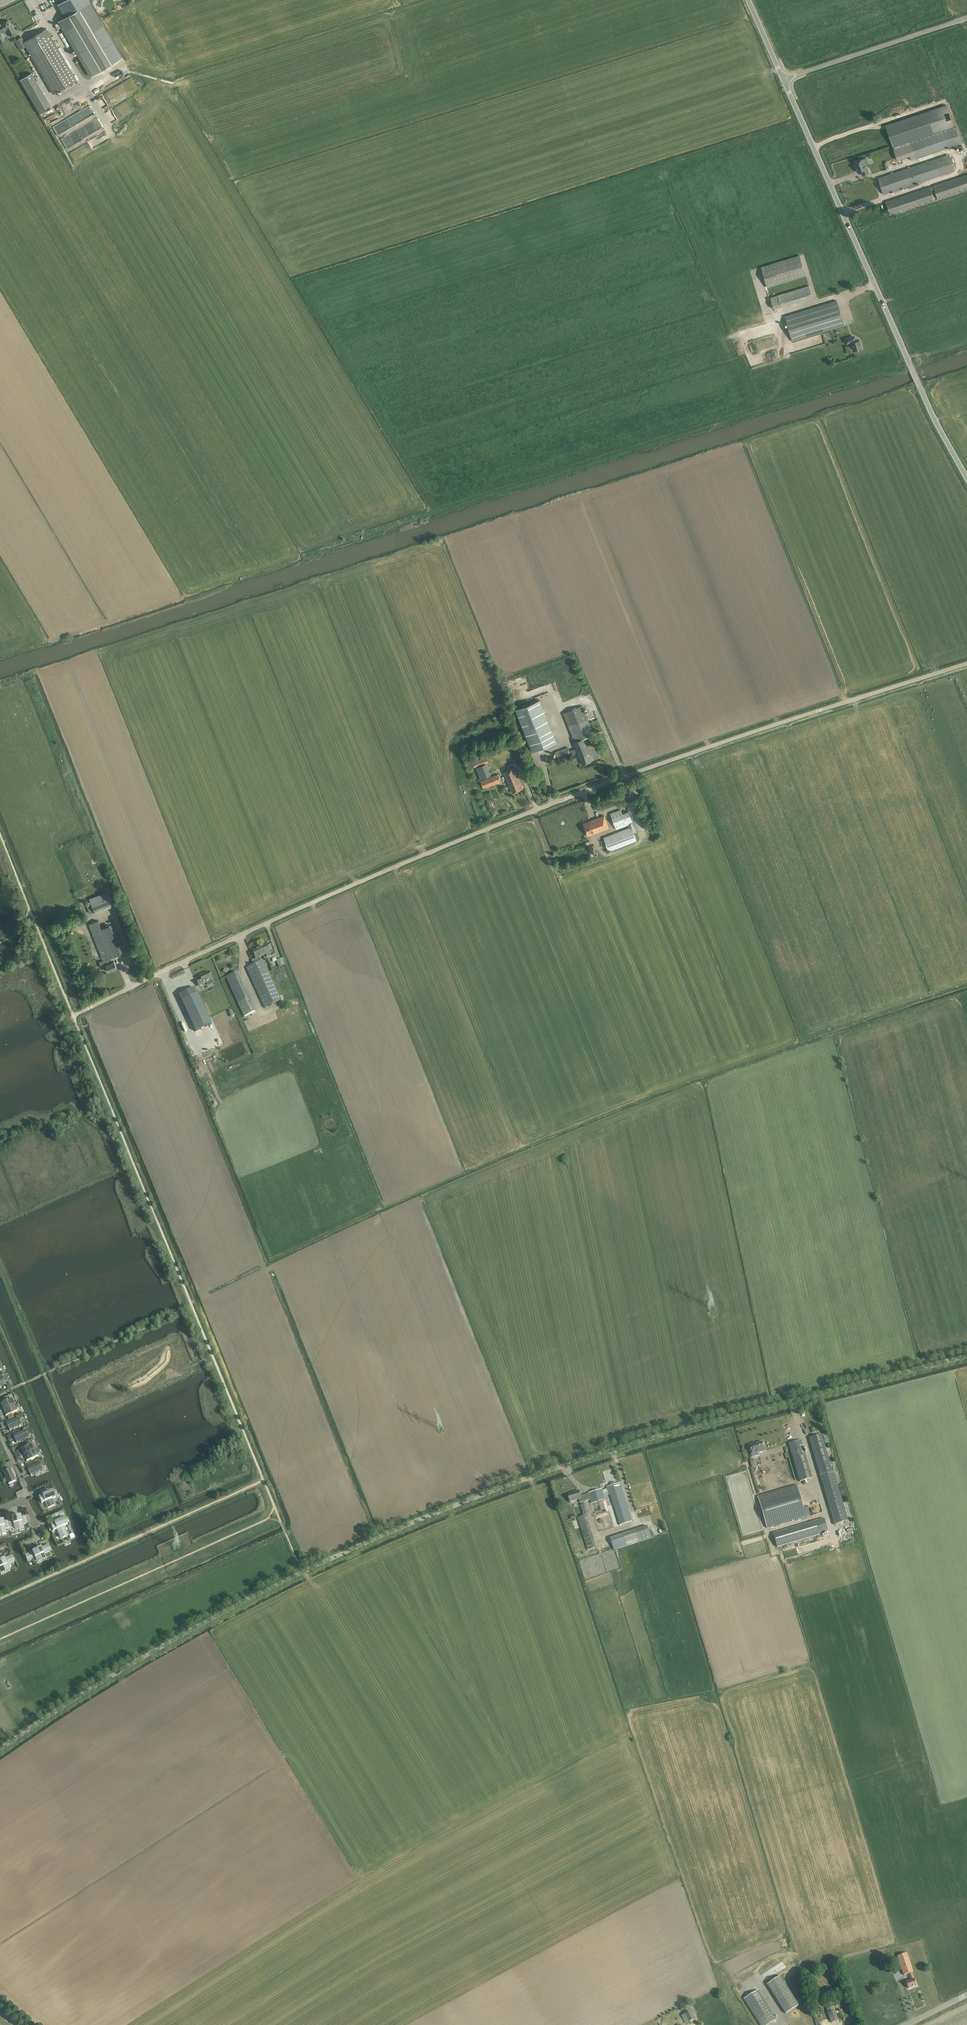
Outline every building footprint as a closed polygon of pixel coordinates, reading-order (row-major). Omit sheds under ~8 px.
[(31,14),(35,12),(30,0),(25,0),(31,14)] [(62,2),(70,15),(90,3),(89,0),(65,0),(62,2)] [(70,15),(58,21),(90,76),(122,57),(90,3),(70,15)] [(0,23),(0,33),(6,29),(11,37),(16,34),(8,20),(5,22),(4,21),(0,23)] [(21,49),(26,46),(54,93),(76,80),(46,28),(18,45),(21,49)] [(31,73),(20,80),(28,92),(39,86),(31,73)] [(133,90),(137,87),(133,82),(133,87),(131,84),(131,83),(128,85),(129,85),(126,87),(127,90),(125,91),(121,94),(122,98),(120,101),(125,100),(133,92),(133,90)] [(51,107),(39,86),(28,92),(40,114),(51,107)] [(954,127),(947,105),(885,126),(893,148),(954,127)] [(911,160),(953,146),(954,148),(957,147),(956,145),(961,143),(956,127),(954,127),(893,148),(897,160),(910,156),(911,160)] [(952,171),(946,155),(878,178),(883,194),(913,184),(914,187),(917,185),(916,183),(952,171)] [(863,158),(854,161),(857,172),(861,171),(862,175),(869,173),(866,165),(865,166),(863,158)] [(933,186),(935,190),(938,199),(966,189),(966,175),(933,186)] [(930,187),(886,202),(890,215),(934,200),(931,191),(935,190),(933,186),(930,187)] [(761,267),(767,287),(806,276),(799,255),(761,267)] [(809,287),(769,295),(772,307),(811,298),(809,287)] [(844,325),(841,316),(836,300),(785,316),(792,341),(844,325)] [(854,336),(845,339),(846,343),(851,342),(853,350),(858,349),(858,350),(861,349),(861,348),(862,348),(860,340),(857,341),(857,340),(856,339),(855,340),(854,336)] [(516,710),(532,752),(556,742),(540,700),(516,710)] [(563,713),(575,742),(584,738),(594,735),(582,706),(563,713)] [(584,738),(575,742),(573,743),(582,765),(593,761),(584,738)] [(555,752),(558,760),(571,755),(568,747),(555,752)] [(490,775),(486,764),(489,763),(488,760),(486,755),(483,756),(483,757),(481,758),(480,757),(472,760),(474,766),(475,768),(476,768),(481,779),(490,775)] [(514,768),(504,772),(512,793),(523,788),(514,768)] [(483,789),(501,782),(498,774),(480,781),(483,789)] [(628,811),(622,814),(627,825),(628,825),(633,823),(636,831),(648,827),(637,798),(625,803),(628,811)] [(621,809),(610,813),(616,830),(627,825),(622,814),(621,809)] [(604,816),(583,823),(588,836),(609,828),(604,816)] [(617,832),(603,838),(609,851),(637,841),(633,832),(636,831),(633,823),(628,825),(629,828),(617,832)] [(113,906),(110,897),(102,900),(106,909),(113,906)] [(103,955),(105,959),(110,958),(124,952),(113,924),(101,929),(98,921),(89,924),(101,956),(103,955)] [(268,949),(271,948),(269,943),(252,951),(258,963),(261,961),(260,957),(266,954),(267,957),(271,955),(268,949)] [(134,961),(139,959),(135,949),(130,951),(134,961)] [(105,959),(104,960),(108,971),(117,968),(114,962),(112,962),(110,958),(105,959)] [(282,958),(277,960),(279,967),(285,964),(282,958)] [(263,960),(261,961),(258,963),(246,968),(265,1008),(281,1000),(263,960)] [(204,973),(202,974),(202,975),(199,977),(200,978),(196,980),(199,986),(206,983),(206,982),(212,979),(209,971),(204,973)] [(195,988),(179,995),(196,1032),(212,1024),(195,988)] [(238,1002),(245,1017),(256,1012),(249,997),(238,1002)] [(10,1396),(4,1398),(6,1402),(0,1405),(1,1405),(2,1407),(0,1408),(0,1412),(14,1405),(12,1400),(12,1399),(11,1399),(10,1396)] [(14,1418),(12,1414),(18,1411),(17,1411),(14,1405),(0,1412),(1,1415),(5,1413),(6,1416),(7,1416),(9,1420),(14,1418)] [(14,1418),(6,1421),(10,1431),(10,1430),(22,1425),(22,1426),(22,1425),(19,1418),(18,1418),(19,1419),(15,1421),(13,1418),(14,1418)] [(14,1433),(13,1433),(17,1443),(17,1442),(28,1437),(29,1438),(26,1430),(25,1430),(26,1431),(22,1433),(20,1430),(21,1430),(20,1430),(17,1431),(14,1433)] [(821,1434),(809,1438),(820,1476),(833,1472),(821,1434)] [(801,1440),(789,1444),(800,1482),(812,1478),(801,1440)] [(753,1444),(748,1445),(751,1455),(752,1457),(759,1455),(758,1453),(765,1451),(762,1442),(756,1444),(756,1443),(753,1444)] [(19,1454),(21,1457),(35,1450),(32,1445),(33,1444),(21,1450),(22,1450),(23,1452),(19,1454)] [(26,1458),(27,1461),(26,1461),(27,1461),(38,1456),(37,1456),(35,1450),(21,1457),(22,1460),(26,1458)] [(31,1475),(43,1470),(43,1471),(43,1470),(41,1466),(40,1463),(39,1463),(40,1464),(36,1466),(34,1463),(35,1463),(34,1463),(27,1466),(31,1476),(31,1475)] [(16,1476),(13,1468),(3,1472),(3,1473),(4,1472),(9,1484),(16,1481),(15,1481),(13,1477),(16,1476)] [(835,1525),(848,1521),(834,1472),(833,1472),(820,1476),(835,1525)] [(602,1489),(588,1493),(590,1500),(591,1503),(603,1500),(602,1497),(604,1496),(604,1495),(610,1493),(620,1525),(632,1521),(622,1488),(620,1483),(615,1485),(611,1486),(607,1487),(607,1489),(602,1490),(602,1489)] [(797,1486),(763,1497),(762,1495),(758,1497),(767,1528),(806,1516),(797,1486)] [(572,1494),(568,1495),(570,1502),(579,1499),(580,1503),(590,1500),(588,1493),(580,1496),(579,1490),(574,1492),(572,1493),(572,1494)] [(42,1495),(39,1497),(42,1503),(45,1501),(47,1505),(54,1502),(52,1498),(56,1497),(53,1491),(50,1492),(49,1491),(42,1494),(42,1495)] [(53,1524),(51,1524),(53,1531),(57,1529),(60,1536),(67,1533),(64,1526),(68,1525),(64,1515),(60,1517),(61,1518),(58,1519),(53,1521),(52,1521),(53,1524)] [(28,1524),(26,1516),(21,1517),(21,1516),(17,1517),(19,1527),(24,1526),(23,1525),(28,1524)] [(586,1516),(578,1519),(588,1551),(596,1548),(586,1516)] [(12,1519),(8,1520),(10,1528),(14,1527),(15,1528),(19,1527),(17,1517),(12,1518),(12,1519)] [(824,1518),(773,1533),(777,1547),(828,1532),(824,1518)] [(8,1520),(4,1521),(4,1520),(0,1521),(0,1525),(2,1531),(6,1530),(6,1529),(10,1528),(8,1520)] [(647,1526),(610,1538),(614,1550),(651,1538),(647,1526)] [(41,1548),(41,1547),(36,1549),(41,1558),(45,1556),(44,1554),(49,1552),(46,1545),(41,1548)] [(28,1554),(30,1560),(35,1558),(36,1560),(41,1558),(36,1549),(32,1551),(32,1552),(28,1554)] [(13,1562),(10,1556),(5,1558),(0,1560),(4,1569),(9,1567),(8,1565),(13,1562)] [(912,1972),(913,1972),(907,1953),(897,1956),(904,1975),(909,1973),(911,1980),(906,1982),(909,1988),(917,1986),(912,1972)] [(767,1984),(786,2014),(799,2005),(780,1976),(767,1984)] [(777,2019),(758,1990),(744,1999),(761,2024),(768,2024),(777,2019)] [(833,2006),(827,2009),(832,2023),(838,2020),(833,2006)] [(694,2019),(691,2012),(686,2014),(689,2021),(694,2019)]
